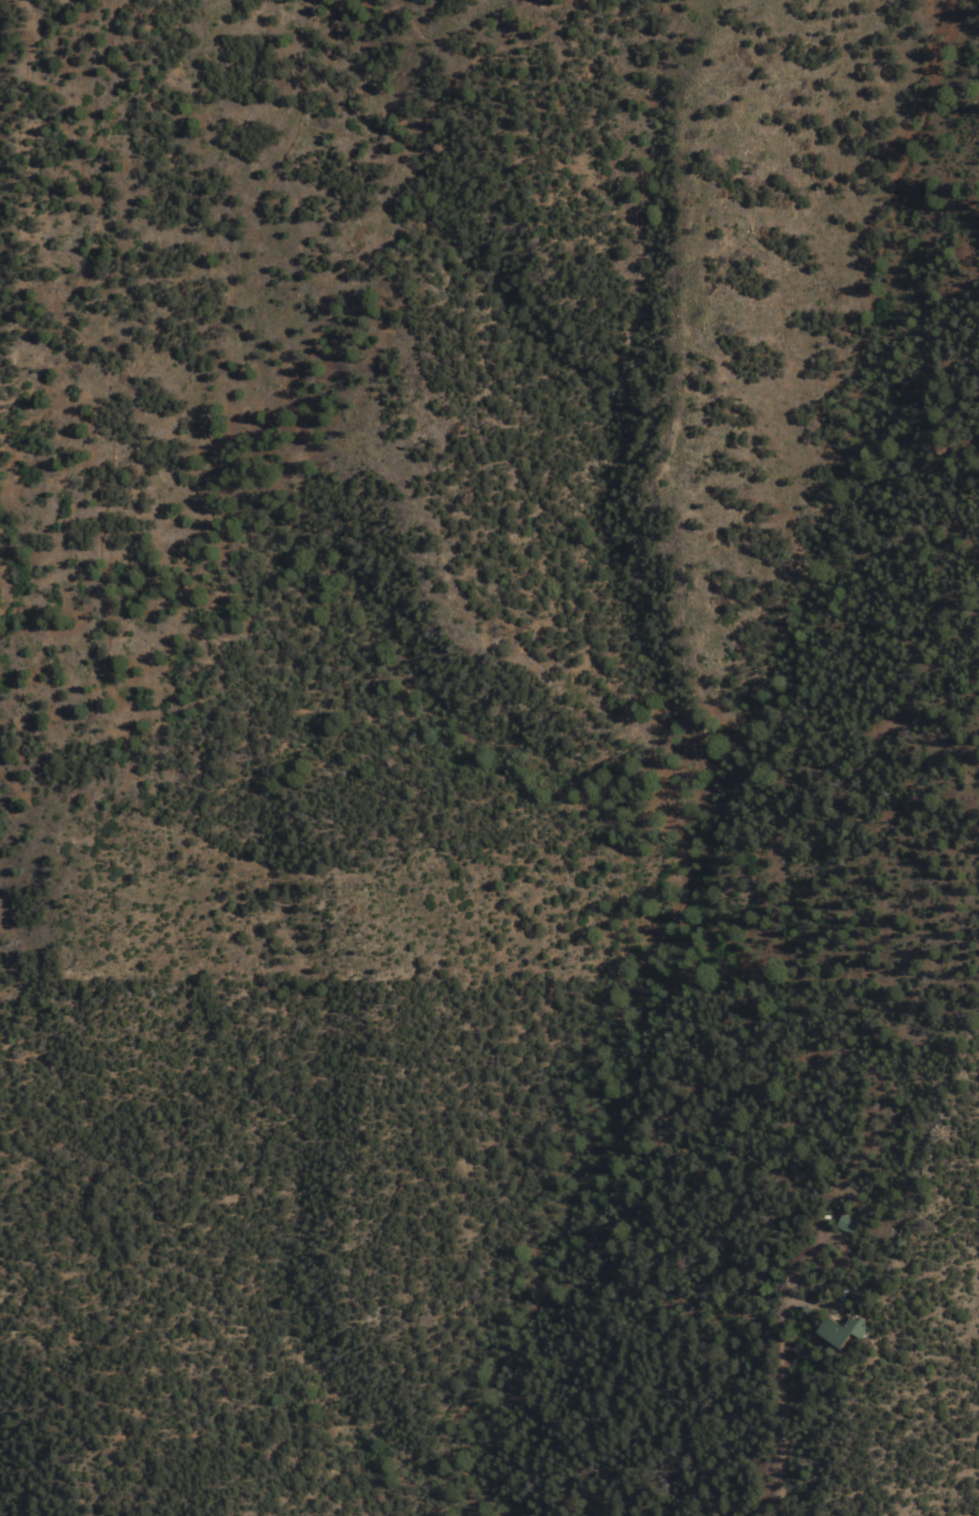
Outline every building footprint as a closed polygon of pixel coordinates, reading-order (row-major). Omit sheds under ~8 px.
[(861,1224),(846,1217),(840,1232),(855,1238),(861,1224)] [(849,1353),(858,1337),(868,1343),(877,1326),(857,1315),(850,1328),(832,1318),(821,1337),(849,1353)]
